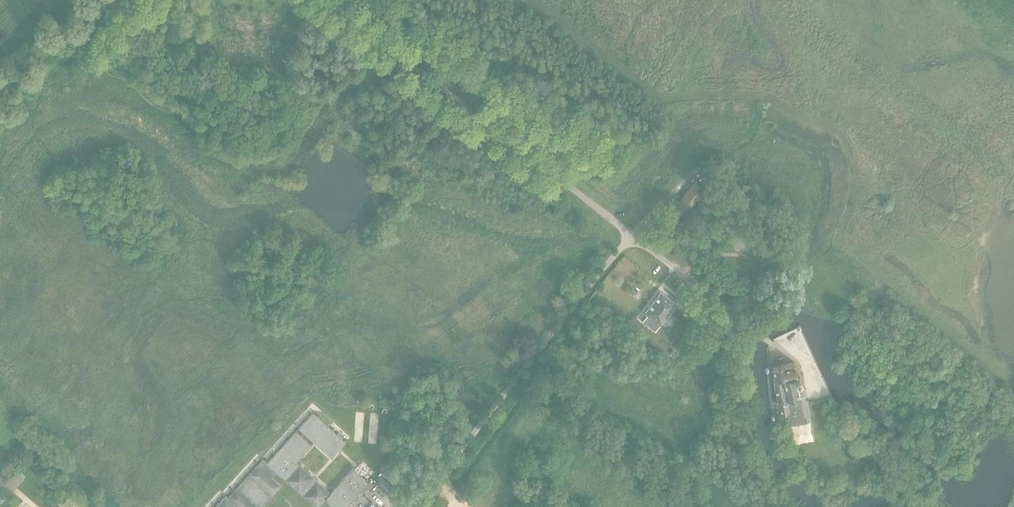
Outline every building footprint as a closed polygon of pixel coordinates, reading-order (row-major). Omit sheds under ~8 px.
[(695,182),(674,207),(685,216),(699,198),(700,200),(707,192),(700,186),(695,182)] [(738,232),(729,243),(737,249),(746,239),(738,232)] [(642,320),(654,330),(676,304),(660,291),(644,311),(647,314),(642,320)] [(775,396),(770,397),(772,407),(778,406),(780,414),(787,413),(789,424),(804,421),(800,401),(799,401),(798,396),(804,395),(799,375),(797,376),(794,362),(781,365),(772,368),(773,376),(771,376),(775,396)] [(345,442),(312,412),(267,462),(263,458),(227,497),(225,495),(214,506),(261,506),(281,485),(271,476),(275,471),(315,506),(317,506),(322,502),(327,506),(377,506),(371,501),(370,502),(359,492),(364,487),(367,490),(373,484),(369,481),(368,482),(352,468),(330,492),(296,461),(311,445),(310,444),(313,441),(331,457),(345,442)] [(879,469),(884,472),(891,461),(886,458),(879,469)]
